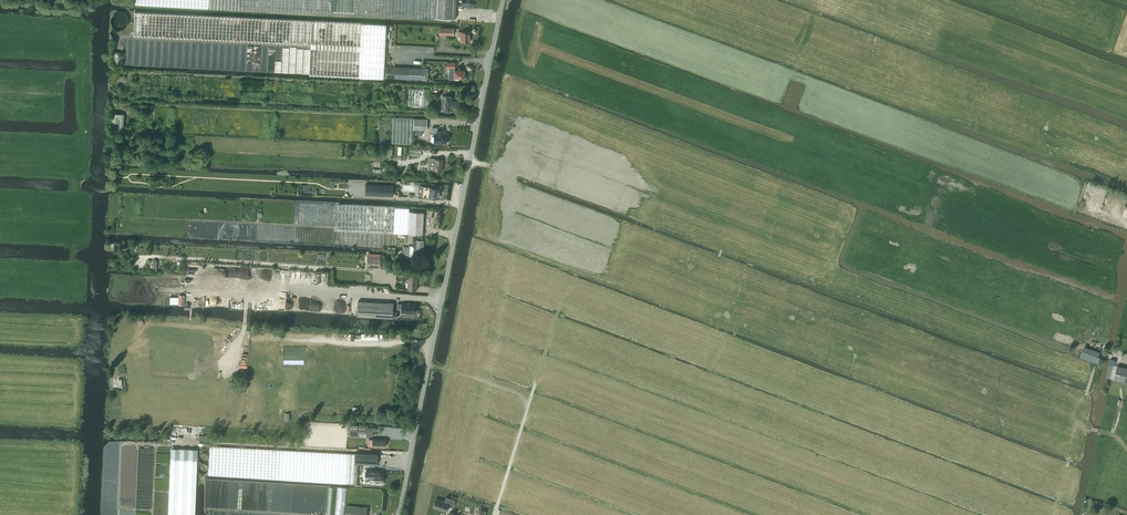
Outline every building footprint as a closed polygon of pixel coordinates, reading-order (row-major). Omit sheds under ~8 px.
[(135,5),(176,7),(434,20),(434,17),(455,19),(456,0),(135,0),(135,5)] [(260,41),(261,18),(135,12),(134,35),(260,41)] [(311,47),(385,51),(387,24),(261,18),(260,41),(311,44),(311,47)] [(440,28),(440,36),(453,36),(454,28),(440,28)] [(470,42),(470,32),(461,31),(461,32),(459,32),(458,37),(461,37),(461,41),(470,42)] [(384,78),(385,51),(311,47),(310,74),(384,78)] [(449,69),(449,79),(454,79),(455,77),(462,78),(465,78),(465,73),(464,73),(464,70),(455,70),(455,68),(455,63),(447,63),(447,68),(452,68),(452,69),(449,69)] [(428,69),(423,68),(386,67),(385,78),(427,80),(428,69)] [(409,88),(408,106),(422,106),(430,107),(430,89),(409,88)] [(457,107),(459,107),(459,100),(458,100),(458,98),(451,97),(451,96),(442,95),(442,111),(450,111),(450,110),(457,110),(457,107)] [(112,113),(111,130),(124,130),(124,114),(112,113)] [(427,119),(414,118),(393,118),(392,143),(413,144),(414,130),(427,130),(427,119)] [(432,127),(432,134),(434,134),(434,143),(438,143),(438,144),(443,144),(443,143),(447,143),(447,134),(443,134),(444,132),(444,131),(437,131),(438,127),(432,127)] [(411,148),(410,155),(421,156),(422,149),(411,148)] [(444,160),(435,159),(430,158),(428,170),(442,172),(444,160)] [(366,184),(366,195),(393,196),(394,186),(366,184)] [(430,187),(423,186),(422,198),(429,198),(429,197),(439,198),(440,189),(430,188),(430,187)] [(423,235),(424,212),(409,212),(409,208),(338,204),(337,230),(423,235)] [(414,241),(413,246),(408,246),(408,247),(403,247),(402,255),(413,257),(414,256),(416,256),(416,252),(422,252),(424,241),(414,241)] [(367,268),(380,268),(381,257),(368,256),(367,268)] [(408,290),(416,290),(417,276),(409,276),(408,290)] [(351,301),(325,299),(324,315),(350,316),(351,301)] [(358,301),(358,316),(397,318),(398,312),(393,312),(393,303),(358,301)] [(402,312),(404,312),(404,316),(408,316),(414,317),(414,313),(415,313),(415,309),(416,309),(416,306),(416,305),(415,305),(415,304),(407,304),(402,303),(402,304),(398,304),(397,309),(402,310),(402,312)] [(1082,350),(1080,357),(1096,363),(1099,356),(1082,350)] [(1114,379),(1126,382),(1126,368),(1117,366),(1114,379)] [(350,435),(350,437),(367,438),(367,436),(372,436),(373,431),(376,431),(376,427),(368,427),(368,426),(350,425),(350,435)] [(373,439),(373,447),(385,447),(385,439),(373,439)] [(210,446),(208,475),(260,478),(279,479),(357,484),(358,464),(366,464),(377,465),(378,454),(355,453),(355,454),(210,446)] [(198,449),(171,448),(168,514),(195,514),(198,449)] [(367,473),(367,478),(370,478),(370,481),(377,482),(376,484),(381,484),(381,482),(382,482),(382,478),(382,474),(379,474),(379,471),(374,471),(367,470),(367,473)] [(436,499),(433,507),(446,511),(447,509),(452,510),(453,505),(455,500),(446,497),(445,501),(436,499)] [(366,508),(345,506),(345,514),(366,514),(366,508)]
